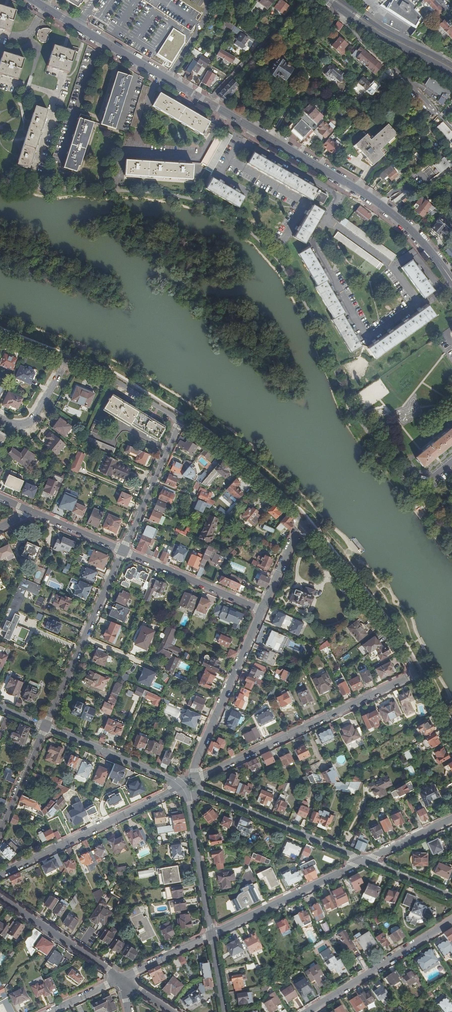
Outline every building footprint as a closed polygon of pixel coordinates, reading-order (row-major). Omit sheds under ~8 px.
[(65,1),(77,9),(80,5),(81,6),(85,0),(65,0),(65,1)] [(268,10),(275,0),(257,0),(264,5),(264,7),(268,10)] [(392,0),(387,0),(385,2),(382,5),(416,28),(422,17),(404,0),(396,0),(393,0),(393,1),(392,0)] [(434,11),(439,6),(433,0),(424,0),(422,2),(424,4),(426,3),(429,6),(430,6),(434,11)] [(284,16),(291,8),(281,1),(275,8),(284,16)] [(438,15),(443,11),(439,6),(434,11),(438,15)] [(16,12),(0,7),(0,30),(9,33),(16,12)] [(216,14),(214,19),(219,23),(222,19),(216,14)] [(237,27),(241,21),(236,18),(233,24),(237,27)] [(225,26),(231,30),(233,26),(227,22),(225,26)] [(339,32),(343,26),(338,22),(333,28),(339,32)] [(451,40),(451,27),(451,26),(451,25),(448,22),(446,24),(444,22),(439,26),(443,30),(442,32),(446,37),(448,35),(451,40)] [(231,30),(231,31),(240,37),(237,41),(250,49),(254,43),(256,41),(237,29),(233,26),(231,30)] [(256,37),(260,32),(255,28),(251,33),(256,37)] [(43,44),(44,44),(46,43),(48,42),(49,40),(49,38),(48,36),(51,32),(50,31),(46,30),(44,30),(42,30),(40,32),(39,33),(38,35),(37,37),(38,39),(38,41),(39,42),(41,44),(43,44)] [(164,36),(162,38),(172,44),(173,42),(164,36)] [(172,44),(162,38),(158,45),(167,51),(166,52),(167,53),(167,54),(170,56),(171,55),(172,56),(173,55),(175,57),(181,48),(178,46),(179,45),(173,41),(173,42),(172,44)] [(343,50),(347,45),(339,38),(332,47),(341,55),(343,56),(345,53),(345,51),(343,50)] [(68,74),(75,53),(54,47),(47,67),(68,74)] [(360,48),(357,52),(360,54),(356,59),(374,75),(382,66),(360,48)] [(219,49),(215,56),(222,60),(222,61),(230,65),(234,58),(219,49)] [(185,72),(189,75),(192,71),(201,57),(202,55),(196,51),(192,56),(194,57),(185,72)] [(360,54),(357,52),(356,51),(352,55),(356,59),(360,54)] [(0,63),(0,75),(17,81),(24,60),(3,53),(0,63)] [(201,57),(192,71),(197,74),(201,66),(205,69),(209,62),(201,57)] [(282,78),(283,79),(290,68),(283,63),(278,60),(277,60),(276,62),(272,69),(270,70),(271,71),(269,73),(274,77),(276,74),(279,76),(279,77),(282,78)] [(340,82),(345,76),(332,64),(323,74),(327,77),(330,73),(340,82)] [(208,89),(215,75),(206,71),(199,84),(208,89)] [(131,78),(117,73),(101,126),(115,130),(116,131),(116,129),(115,129),(120,114),(121,114),(122,112),(121,112),(125,97),(127,97),(127,95),(126,94),(131,79),(132,80),(133,78),(131,78)] [(375,90),(362,78),(360,81),(358,83),(371,95),(375,90)] [(423,86),(447,98),(451,90),(427,78),(423,86)] [(218,97),(223,102),(229,96),(229,95),(238,86),(232,81),(218,97)] [(150,89),(143,87),(131,127),(137,129),(150,89)] [(209,123),(160,95),(153,107),(206,139),(213,127),(209,124),(209,123)] [(311,130),(313,132),(317,128),(323,122),(325,119),(310,105),(308,106),(307,106),(303,110),(304,111),(288,129),(301,141),(311,130)] [(36,107),(17,165),(29,169),(48,111),(36,107)] [(88,122),(90,118),(80,115),(79,119),(78,119),(78,120),(79,121),(74,136),(73,135),(72,138),(73,138),(68,153),(67,153),(66,155),(68,155),(64,167),(77,171),(78,167),(80,167),(93,124),(88,122)] [(323,122),(317,128),(320,131),(318,133),(325,139),(332,130),(327,126),(323,122)] [(451,136),(451,133),(443,123),(437,127),(448,140),(451,136)] [(379,151),(396,134),(387,125),(370,141),(365,136),(358,142),(359,144),(355,147),(371,164),(375,161),(376,162),(383,155),(379,151)] [(233,137),(227,134),(223,141),(208,167),(206,171),(212,174),(233,137)] [(208,167),(223,141),(216,137),(201,164),(208,167)] [(329,139),(323,146),(333,155),(340,147),(335,143),(334,144),(329,139)] [(265,159),(261,157),(255,153),(248,165),(312,202),(314,198),(316,199),(315,200),(324,205),(328,197),(318,191),(319,190),(312,186),(309,184),(296,177),(293,175),(281,168),(277,166),(265,159)] [(416,163),(421,158),(417,153),(411,158),(416,163)] [(441,173),(450,166),(444,158),(435,165),(441,173)] [(192,181),(193,166),(126,161),(125,176),(192,181)] [(390,165),(378,175),(382,180),(387,176),(391,181),(398,176),(390,165)] [(223,184),(220,182),(213,178),(206,190),(238,209),(245,197),(238,193),(235,191),(223,184)] [(393,201),(396,206),(406,198),(409,200),(411,201),(412,200),(408,196),(407,197),(403,193),(393,201)] [(406,198),(396,206),(400,208),(405,204),(404,204),(409,200),(406,198)] [(414,211),(423,219),(428,214),(429,214),(434,210),(435,209),(430,205),(425,201),(424,203),(420,199),(413,208),(415,210),(414,211)] [(299,228),(297,231),(293,238),(305,245),(323,213),(312,206),(308,213),(306,216),(299,228)] [(360,208),(357,212),(360,215),(359,217),(361,219),(363,217),(366,219),(365,220),(368,223),(372,217),(360,208)] [(428,214),(423,219),(431,227),(436,222),(428,214)] [(335,220),(392,262),(396,257),(344,218),(342,221),(337,217),(335,220)] [(440,219),(436,223),(437,224),(431,230),(439,237),(442,233),(445,235),(447,233),(448,233),(451,229),(451,228),(442,219),(441,220),(440,219)] [(334,239),(379,271),(383,266),(338,233),(334,239)] [(329,281),(325,274),(323,271),(316,258),(314,255),(310,249),(299,256),(317,287),(315,289),(334,320),(332,322),(350,354),(362,347),(358,340),(356,337),(349,324),(347,321),(343,315),(345,314),(342,307),(340,304),(332,291),(331,288),(327,282),(329,281)] [(413,249),(405,253),(409,259),(416,254),(413,249)] [(434,291),(430,285),(427,282),(419,270),(417,267),(412,261),(402,269),(423,299),(434,291)] [(376,342),(373,345),(367,349),(375,360),(435,317),(427,306),(421,310),(418,313),(406,321),(403,323),(391,332),(388,334),(376,342)] [(5,355),(2,362),(1,362),(0,364),(0,365),(12,370),(16,359),(5,355)] [(32,372),(20,367),(15,378),(30,384),(34,375),(34,374),(33,372),(32,372)] [(367,408),(390,393),(380,378),(357,393),(367,408)] [(78,388),(91,393),(91,391),(76,385),(71,397),(73,397),(74,394),(75,395),(78,388)] [(73,397),(72,401),(74,402),(88,408),(94,394),(91,393),(78,388),(75,395),(74,394),(73,397)] [(22,399),(9,393),(3,406),(8,408),(9,405),(18,409),(22,399)] [(166,426),(112,395),(110,399),(109,399),(108,401),(109,401),(103,411),(130,427),(131,425),(157,441),(166,426)] [(72,427),(59,418),(52,428),(64,437),(72,427)] [(102,424),(95,421),(94,423),(95,423),(92,432),(97,435),(102,424)] [(415,459),(423,468),(435,459),(437,458),(437,457),(450,446),(451,446),(451,445),(451,429),(415,459)] [(64,445),(50,433),(46,438),(50,441),(46,446),(56,455),(64,445)] [(115,450),(85,436),(82,443),(112,456),(115,450)] [(196,447),(180,437),(178,441),(180,442),(177,446),(182,449),(191,455),(196,447)] [(144,453),(127,446),(124,452),(129,454),(129,453),(137,456),(135,462),(144,466),(148,455),(144,453)] [(206,447),(203,451),(201,454),(200,455),(206,460),(211,455),(213,457),(215,455),(214,453),(206,447)] [(21,455),(11,449),(7,455),(26,467),(30,462),(32,463),(36,458),(24,450),(21,455)] [(77,473),(86,455),(77,451),(69,469),(77,473)] [(200,455),(201,454),(198,452),(189,463),(192,464),(200,455)] [(109,458),(106,457),(100,472),(111,478),(112,475),(126,481),(131,471),(116,464),(117,462),(111,460),(111,459),(109,458)] [(231,468),(222,460),(208,476),(201,484),(205,486),(217,472),(224,478),(228,474),(227,472),(231,468)] [(172,467),(171,471),(182,476),(184,473),(180,471),(182,466),(174,463),(172,467)] [(191,465),(189,467),(184,473),(182,476),(185,477),(195,482),(196,482),(200,484),(201,484),(208,476),(204,473),(201,476),(197,476),(195,475),(193,476),(193,471),(194,469),(194,467),(191,465)] [(182,476),(171,471),(165,484),(176,489),(176,487),(174,486),(177,479),(183,481),(185,477),(182,476)] [(243,479),(239,475),(225,491),(227,492),(233,497),(237,500),(237,501),(242,495),(235,488),(243,479)] [(43,492),(54,497),(62,479),(54,476),(52,481),(48,479),(43,492)] [(36,489),(26,484),(22,494),(32,498),(36,489)] [(172,491),(164,487),(158,500),(167,503),(172,491)] [(199,496),(197,500),(212,506),(215,503),(210,501),(210,499),(207,498),(208,494),(205,493),(206,492),(202,490),(201,491),(200,491),(197,496),(199,496)] [(54,497),(43,492),(42,495),(53,500),(54,497)] [(128,503),(131,497),(121,493),(117,504),(126,508),(126,507),(127,507),(128,506),(128,505),(128,503)] [(252,501),(246,495),(240,503),(245,508),(252,501)] [(212,506),(197,500),(193,509),(201,512),(204,506),(208,508),(209,509),(211,508),(212,506)] [(158,501),(154,510),(162,514),(166,505),(158,501)] [(86,509),(75,504),(71,513),(77,515),(76,516),(77,517),(80,519),(81,519),(86,509)] [(280,510),(274,505),(267,513),(275,519),(279,514),(280,515),(282,513),(280,510)] [(242,517),(254,527),(261,519),(255,514),(256,514),(256,513),(257,512),(251,507),(250,509),(249,508),(242,517)] [(98,527),(103,514),(93,509),(91,515),(93,516),(90,524),(98,527)] [(151,517),(149,521),(155,523),(157,525),(161,517),(161,515),(153,512),(151,515),(151,517)] [(87,524),(97,529),(98,527),(90,524),(93,516),(91,515),(87,524)] [(120,521),(108,516),(103,528),(115,533),(120,521)] [(218,519),(209,516),(199,539),(210,544),(213,537),(211,536),(218,519)] [(292,521),(287,516),(284,519),(278,526),(282,531),(285,528),(288,530),(291,527),(292,527),(293,525),(292,521)] [(142,536),(152,540),(153,537),(152,537),(155,530),(146,526),(142,536)] [(186,537),(193,528),(188,526),(183,536),(186,537)] [(262,529),(272,534),(274,530),(271,529),(263,526),(262,529)] [(136,551),(147,556),(150,550),(147,548),(150,542),(151,542),(152,540),(142,536),(136,551)] [(62,539),(61,540),(56,551),(58,552),(63,550),(69,552),(71,547),(73,548),(75,543),(63,538),(62,539)] [(21,556),(34,562),(40,548),(36,547),(38,544),(31,541),(30,544),(26,542),(24,548),(21,547),(20,550),(23,551),(21,556)] [(8,545),(0,549),(0,560),(7,556),(9,560),(14,558),(8,545)] [(182,563),(188,551),(173,545),(172,548),(169,555),(168,557),(175,560),(178,561),(182,563)] [(212,549),(207,546),(203,557),(198,567),(200,568),(202,569),(207,557),(209,557),(212,549)] [(233,551),(234,550),(230,547),(224,554),(229,556),(233,551)] [(102,569),(107,557),(94,551),(88,563),(102,569)] [(198,567),(203,557),(200,555),(198,559),(197,558),(199,554),(193,552),(187,565),(193,568),(192,571),(196,572),(198,567)] [(161,562),(165,563),(168,557),(169,555),(163,553),(162,554),(159,553),(156,559),(161,562)] [(83,557),(76,554),(73,561),(80,564),(83,557)] [(257,568),(266,572),(267,569),(268,569),(272,560),(268,558),(265,556),(264,559),(262,558),(260,561),(262,562),(260,566),(258,565),(257,568)] [(96,575),(97,571),(86,566),(81,577),(94,583),(96,578),(94,577),(95,574),(96,575)] [(122,581),(120,585),(128,589),(129,586),(129,583),(126,582),(127,580),(128,580),(128,579),(130,580),(132,579),(133,578),(137,579),(138,582),(140,583),(142,582),(145,583),(148,574),(145,573),(145,572),(143,571),(141,572),(140,573),(136,571),(136,570),(135,568),(133,567),(131,568),(130,569),(129,568),(127,569),(124,576),(125,578),(126,578),(125,581),(124,580),(122,581)] [(204,571),(199,569),(196,577),(201,579),(204,571)] [(226,574),(225,579),(230,581),(240,586),(242,581),(226,574)] [(267,583),(269,580),(260,576),(257,585),(265,589),(267,583)] [(225,579),(221,577),(218,583),(228,588),(230,581),(225,579)] [(13,597),(8,608),(16,612),(20,603),(21,603),(24,597),(19,595),(21,589),(37,596),(38,596),(38,594),(42,587),(41,586),(29,582),(27,580),(21,578),(13,597)] [(151,579),(148,586),(148,587),(144,596),(143,599),(149,602),(152,595),(155,597),(157,597),(159,596),(161,593),(163,589),(164,590),(166,586),(165,585),(165,584),(160,582),(155,580),(152,578),(151,579)] [(89,592),(91,586),(79,581),(77,586),(76,585),(74,590),(75,591),(73,595),(85,600),(87,596),(86,595),(88,591),(89,592)] [(230,581),(228,588),(237,592),(239,588),(240,586),(230,581)] [(293,594),(290,602),(296,604),(302,606),(302,605),(308,608),(309,604),(310,604),(312,597),(313,593),(315,592),(314,590),(313,591),(306,588),(304,594),(295,591),(294,594),(293,594)] [(116,602),(125,606),(130,594),(123,591),(121,595),(119,594),(118,597),(117,597),(115,602),(116,602)] [(197,599),(184,593),(178,605),(191,611),(197,599)] [(70,601),(71,599),(64,596),(63,599),(53,594),(51,599),(54,600),(52,605),(57,607),(57,605),(60,607),(59,608),(66,611),(68,606),(69,607),(71,602),(70,601)] [(38,596),(37,596),(34,605),(40,607),(44,598),(38,596)] [(210,603),(200,598),(195,610),(204,614),(207,608),(208,607),(210,603)] [(124,608),(115,604),(113,610),(111,610),(108,616),(123,622),(129,610),(124,608)] [(223,607),(217,605),(213,614),(219,617),(220,619),(224,621),(226,620),(234,623),(232,627),(233,629),(237,631),(239,630),(244,619),(242,618),(243,616),(236,612),(234,613),(233,613),(232,611),(223,607)] [(280,628),(286,616),(278,612),(272,624),(280,628)] [(16,625),(20,616),(14,614),(10,623),(6,621),(2,631),(6,633),(3,639),(9,641),(10,640),(14,642),(13,644),(24,649),(26,643),(23,642),(24,640),(24,641),(29,631),(16,625)] [(295,620),(286,616),(280,628),(289,632),(295,620)] [(304,624),(295,620),(289,632),(298,636),(304,624)] [(57,633),(61,625),(53,621),(51,624),(47,623),(45,628),(49,629),(48,630),(52,632),(52,631),(57,633)] [(348,629),(358,642),(366,635),(364,632),(365,631),(366,629),(365,627),(364,625),(363,624),(362,624),(360,624),(359,625),(356,622),(348,629)] [(105,636),(104,639),(114,643),(121,627),(111,623),(107,631),(105,631),(103,635),(105,636)] [(171,628),(168,627),(167,626),(163,634),(165,635),(163,639),(157,653),(170,659),(165,669),(172,673),(178,660),(171,656),(172,653),(162,649),(171,628)] [(141,645),(140,647),(146,650),(153,632),(142,627),(135,642),(141,645)] [(170,646),(176,631),(171,628),(162,649),(172,653),(178,656),(181,651),(170,646)] [(276,643),(280,645),(284,637),(271,631),(265,646),(273,650),(276,643)] [(227,647),(230,640),(220,635),(217,643),(227,647)] [(324,644),(318,649),(319,652),(330,646),(327,641),(324,644)] [(254,645),(253,648),(261,652),(257,660),(273,667),(275,661),(272,660),(275,654),(254,645)] [(382,650),(380,647),(375,650),(378,655),(377,656),(380,662),(386,658),(386,657),(391,654),(386,647),(382,650)] [(103,654),(104,650),(98,648),(96,652),(95,651),(93,655),(95,655),(92,661),(104,666),(106,661),(108,662),(110,661),(111,660),(110,658),(109,656),(107,656),(103,654)] [(207,667),(216,672),(218,667),(217,667),(219,662),(211,659),(209,658),(208,656),(206,655),(205,656),(203,658),(204,660),(201,665),(206,668),(207,667)] [(390,667),(388,663),(375,670),(380,680),(395,672),(392,666),(390,667)] [(264,674),(265,674),(266,670),(255,664),(253,668),(264,674)] [(137,682),(150,688),(157,671),(144,666),(137,682)] [(252,668),(249,675),(256,678),(261,681),(264,674),(253,668),(252,668)] [(213,678),(214,678),(215,676),(214,675),(214,674),(213,674),(214,672),(205,669),(203,674),(213,678)] [(279,679),(286,682),(292,675),(282,670),(279,672),(276,670),(275,674),(276,674),(280,676),(279,679)] [(108,681),(109,678),(106,677),(106,678),(96,674),(97,672),(94,671),(93,673),(90,672),(88,677),(86,676),(84,681),(91,684),(90,685),(102,690),(106,681),(108,681)] [(372,680),(367,671),(361,674),(364,682),(367,681),(368,682),(372,680)] [(165,672),(159,677),(164,683),(170,678),(165,672)] [(176,674),(174,677),(188,683),(190,680),(176,674)] [(201,679),(210,683),(213,678),(203,674),(201,679)] [(326,674),(313,681),(320,694),(331,689),(328,684),(330,683),(326,674)] [(256,678),(249,675),(248,678),(247,677),(245,681),(247,682),(245,687),(250,690),(253,684),(256,678)] [(12,695),(16,697),(19,691),(22,683),(10,678),(7,687),(9,688),(7,693),(9,695),(11,695),(12,695)] [(256,678),(253,684),(256,686),(256,684),(262,687),(264,682),(261,681),(256,678)] [(334,682),(336,686),(337,686),(343,697),(347,695),(346,693),(345,692),(348,690),(346,686),(344,682),(345,682),(343,678),(334,682)] [(348,683),(352,692),(362,687),(358,678),(348,683)] [(210,684),(210,683),(201,679),(199,684),(209,688),(210,688),(211,686),(210,685),(210,684)] [(123,681),(121,680),(119,684),(116,683),(107,703),(114,706),(124,681),(123,681)] [(22,699),(30,702),(31,700),(34,701),(38,690),(27,686),(23,697),(22,699)] [(141,697),(144,690),(137,686),(134,694),(141,697)] [(265,699),(268,700),(279,689),(274,687),(265,699)] [(250,692),(242,689),(235,703),(234,703),(233,706),(242,710),(245,703),(241,701),(243,696),(247,698),(250,692)] [(305,701),(306,703),(307,703),(311,701),(306,691),(298,695),(302,703),(305,701)] [(151,693),(147,692),(146,696),(148,697),(147,699),(152,701),(151,704),(157,707),(161,698),(151,693)] [(286,705),(293,701),(289,693),(288,692),(286,693),(286,694),(277,699),(281,708),(286,705)] [(399,697),(399,698),(407,715),(413,712),(409,702),(413,700),(409,692),(399,697)] [(204,700),(195,696),(193,702),(190,700),(187,705),(199,711),(204,700)] [(107,703),(105,702),(101,711),(110,715),(114,706),(107,703)] [(401,715),(395,702),(382,708),(383,709),(380,710),(385,723),(401,715)] [(72,713),(91,722),(95,711),(81,705),(81,704),(77,703),(75,709),(74,708),(72,713)] [(163,713),(175,718),(179,711),(166,705),(163,713)] [(269,709),(254,717),(260,727),(274,720),(269,709)] [(201,715),(187,710),(185,714),(183,715),(182,717),(183,719),(181,723),(195,729),(201,715)] [(232,711),(227,721),(229,721),(226,727),(234,730),(237,732),(252,717),(246,715),(245,716),(241,714),(240,715),(232,711)] [(377,721),(380,720),(376,711),(362,718),(368,729),(373,726),(374,728),(376,728),(378,727),(379,725),(377,721)] [(5,730),(6,727),(9,720),(4,718),(0,728),(5,730)] [(104,729),(99,741),(103,743),(108,731),(109,732),(109,733),(116,736),(117,734),(119,735),(123,726),(108,719),(107,721),(104,729)] [(159,723),(155,721),(151,731),(155,733),(159,723)] [(429,732),(431,735),(441,729),(439,725),(433,729),(430,725),(429,725),(427,722),(417,728),(419,732),(421,731),(424,735),(429,732)] [(25,735),(28,728),(23,726),(20,725),(16,734),(12,733),(9,740),(15,742),(13,747),(19,750),(21,745),(23,746),(27,736),(25,735)] [(356,739),(363,736),(359,728),(356,730),(354,731),(351,726),(342,730),(344,735),(342,736),(346,744),(349,743),(356,739)] [(181,730),(176,727),(166,751),(172,754),(177,741),(189,746),(191,741),(190,741),(191,739),(185,737),(185,736),(180,733),(181,730)] [(261,737),(257,728),(252,730),(252,732),(243,736),(247,744),(261,737)] [(330,729),(318,735),(322,744),(334,738),(330,729)] [(434,741),(436,739),(437,737),(436,735),(435,734),(434,735),(434,734),(423,741),(422,743),(426,749),(428,749),(431,748),(437,745),(434,741)] [(139,747),(144,749),(148,740),(137,735),(135,740),(136,741),(134,746),(139,748),(139,747)] [(159,755),(164,743),(159,740),(158,742),(156,741),(155,744),(149,741),(145,751),(150,753),(150,752),(159,755)] [(211,742),(207,751),(212,753),(212,754),(215,756),(219,748),(222,749),(224,746),(216,743),(216,744),(211,742)] [(57,763),(60,757),(63,749),(58,747),(57,749),(50,746),(48,752),(45,760),(50,762),(51,761),(57,764),(57,763)] [(305,747),(295,751),(299,761),(304,758),(304,759),(307,758),(307,757),(309,756),(305,747)] [(435,760),(438,765),(440,764),(440,763),(448,758),(449,757),(447,754),(446,754),(445,754),(442,749),(435,754),(437,759),(435,760)] [(162,759),(159,767),(166,770),(172,754),(166,751),(162,759)] [(265,755),(262,756),(267,766),(275,762),(270,752),(265,755)] [(289,754),(280,758),(284,767),(293,762),(289,754)] [(82,761),(82,760),(71,755),(67,765),(74,768),(73,770),(77,772),(82,761)] [(448,760),(450,764),(444,768),(449,777),(451,776),(451,757),(448,760)] [(247,763),(251,771),(259,767),(257,764),(258,762),(257,760),(256,760),(255,759),(252,761),(247,763)] [(93,766),(82,761),(77,772),(76,775),(85,779),(87,780),(93,766)] [(241,766),(243,770),(245,774),(251,771),(247,763),(244,765),(241,766)] [(123,772),(124,768),(114,764),(109,777),(119,781),(120,777),(122,778),(124,772),(123,772)] [(412,765),(407,767),(410,776),(415,774),(412,765)] [(102,784),(108,771),(99,767),(94,781),(102,784)] [(312,775),(313,775),(309,767),(304,770),(310,783),(316,783),(312,775)] [(335,783),(340,783),(333,768),(329,770),(329,771),(322,774),(324,778),(322,779),(324,783),(335,783)] [(14,784),(15,780),(11,779),(13,775),(5,772),(2,779),(14,784)] [(46,779),(32,773),(29,781),(33,783),(36,777),(46,781),(46,779)] [(83,783),(85,779),(76,775),(74,779),(83,783)] [(238,788),(238,786),(236,785),(238,781),(236,780),(237,777),(231,775),(229,781),(227,780),(224,788),(226,789),(226,790),(228,792),(229,791),(230,791),(233,792),(235,787),(238,788)] [(324,783),(322,779),(320,776),(313,775),(312,775),(316,783),(322,783),(324,783)] [(376,786),(375,784),(375,782),(366,786),(369,792),(372,791),(373,791),(372,792),(374,797),(375,797),(378,795),(379,799),(386,795),(384,790),(392,786),(387,776),(379,780),(379,782),(380,784),(376,786)] [(54,778),(53,777),(51,781),(58,784),(64,787),(64,784),(61,783),(62,781),(54,778)] [(137,780),(128,784),(130,788),(128,789),(131,797),(145,791),(141,782),(139,783),(137,780)] [(414,790),(410,782),(391,794),(393,799),(399,796),(399,798),(405,795),(404,794),(408,792),(408,793),(414,790)] [(357,791),(360,783),(353,783),(340,783),(335,783),(333,787),(341,786),(341,790),(342,790),(342,792),(351,793),(353,789),(357,791)] [(62,795),(68,793),(70,789),(69,789),(64,787),(58,784),(55,789),(60,792),(51,801),(50,801),(48,805),(42,812),(44,815),(47,812),(53,807),(52,806),(54,803),(56,804),(62,797),(63,796),(62,795)] [(239,784),(238,786),(238,788),(236,794),(243,796),(244,795),(245,794),(249,795),(251,787),(247,786),(247,787),(239,784)] [(433,787),(416,794),(417,796),(420,802),(423,800),(426,807),(430,805),(429,802),(438,798),(433,787)] [(261,791),(257,801),(260,802),(260,803),(265,806),(265,805),(268,807),(274,793),(267,791),(266,793),(261,791)] [(119,793),(109,798),(110,800),(107,802),(109,807),(123,800),(119,793)] [(37,802),(22,795),(20,801),(26,804),(25,806),(25,807),(28,808),(28,807),(29,805),(34,807),(34,808),(41,811),(37,802)] [(280,795),(274,809),(282,813),(286,804),(283,803),(284,802),(282,801),(284,797),(280,795)] [(65,802),(62,797),(56,804),(54,803),(52,806),(53,807),(47,812),(51,816),(58,810),(58,809),(65,802)] [(75,809),(68,812),(74,825),(83,821),(82,817),(87,815),(84,808),(81,800),(72,804),(75,809)] [(412,806),(409,800),(406,802),(413,816),(415,814),(412,806)] [(93,804),(84,808),(87,815),(89,818),(97,814),(93,804)] [(301,805),(297,813),(297,815),(301,817),(301,816),(305,818),(309,809),(301,805)] [(428,819),(423,809),(417,812),(421,822),(428,819)] [(217,817),(211,810),(203,816),(209,824),(217,817)] [(329,814),(323,811),(321,815),(317,824),(316,826),(320,828),(321,826),(326,828),(327,823),(329,824),(331,821),(333,821),(334,818),(328,815),(329,814)] [(165,818),(164,812),(154,814),(156,825),(166,823),(165,818)] [(184,823),(183,815),(178,816),(178,812),(171,813),(172,817),(165,818),(166,823),(166,827),(173,825),(184,823)] [(317,824),(321,815),(318,814),(313,812),(309,821),(314,823),(317,824)] [(292,814),(288,821),(293,823),(297,815),(297,813),(292,814)] [(399,813),(391,817),(396,826),(399,824),(400,825),(404,823),(399,813)] [(233,827),(236,829),(236,828),(241,817),(237,816),(232,827),(233,827)] [(413,818),(419,829),(422,827),(417,816),(413,818)] [(231,821),(224,817),(221,825),(228,828),(231,821)] [(249,833),(253,823),(241,817),(236,828),(249,833)] [(387,819),(380,822),(385,832),(392,828),(387,819)] [(166,827),(157,828),(158,835),(168,833),(175,832),(185,830),(184,823),(173,825),(166,827)] [(378,826),(370,830),(375,841),(380,838),(379,836),(382,834),(378,826)] [(131,831),(126,834),(132,845),(143,840),(138,829),(131,832),(131,831)] [(41,833),(39,835),(38,835),(42,843),(47,840),(54,837),(50,830),(43,833),(43,832),(41,833)] [(57,841),(62,839),(57,831),(53,833),(57,841)] [(219,835),(209,836),(211,845),(221,843),(219,835)] [(355,837),(351,847),(354,849),(358,841),(359,838),(356,836),(355,837)] [(113,839),(109,842),(114,853),(116,854),(120,852),(121,850),(127,847),(122,838),(114,841),(113,839)] [(426,843),(432,855),(442,850),(436,839),(430,842),(429,841),(429,842),(429,841),(426,843)] [(86,840),(82,842),(84,847),(85,847),(88,852),(91,851),(86,840)] [(2,841),(0,846),(0,851),(9,860),(19,850),(11,842),(7,846),(2,841)] [(358,841),(354,849),(363,853),(367,845),(369,846),(369,844),(367,843),(366,844),(358,841)] [(301,848),(286,842),(281,853),(289,857),(291,853),(298,856),(301,848)] [(180,843),(170,845),(172,859),(184,858),(183,852),(181,852),(181,850),(180,843)] [(135,850),(139,859),(151,853),(147,844),(135,850)] [(97,849),(94,851),(96,854),(97,854),(97,855),(98,855),(100,857),(102,856),(107,854),(102,845),(96,848),(97,849)] [(312,847),(306,845),(301,856),(303,856),(308,857),(312,847)] [(217,870),(223,869),(222,863),(224,863),(222,851),(211,853),(212,858),(213,858),(214,864),(216,864),(217,870)] [(83,858),(80,859),(82,863),(82,862),(83,864),(84,863),(85,865),(87,864),(88,865),(93,862),(88,853),(82,856),(83,858)] [(250,860),(249,865),(252,865),(253,862),(257,863),(258,861),(265,864),(268,864),(269,860),(262,858),(263,855),(260,854),(259,856),(253,853),(250,860)] [(427,866),(426,854),(420,854),(420,855),(413,855),(413,867),(427,866)] [(246,856),(242,866),(249,865),(250,860),(246,856)] [(299,867),(307,882),(317,878),(316,875),(312,867),(315,865),(315,864),(314,861),(313,860),(299,867)] [(70,861),(64,864),(68,873),(73,870),(75,869),(74,867),(75,866),(74,865),(75,864),(73,861),(71,862),(70,861)] [(45,862),(40,864),(45,874),(56,870),(52,862),(46,865),(45,862)] [(451,875),(451,867),(451,869),(443,866),(438,864),(434,874),(442,877),(442,878),(446,880),(447,880),(449,881),(451,875)] [(124,866),(117,867),(118,875),(122,875),(122,871),(125,870),(124,866)] [(177,866),(162,869),(163,874),(165,884),(163,884),(163,885),(180,882),(177,866)] [(271,868),(257,874),(260,880),(265,878),(271,889),(279,885),(271,868)] [(149,871),(138,873),(139,879),(154,876),(153,869),(148,869),(149,871)] [(233,871),(217,874),(218,883),(221,882),(223,889),(230,888),(229,881),(234,880),(233,871)] [(289,871),(281,875),(287,886),(302,879),(298,871),(291,874),(289,871)] [(19,873),(9,878),(12,885),(22,880),(19,873)] [(358,876),(347,881),(348,882),(349,881),(355,893),(359,891),(357,886),(362,884),(358,876)] [(252,884),(240,890),(241,893),(239,894),(237,895),(237,896),(236,898),(231,901),(235,911),(244,907),(243,906),(250,903),(251,904),(260,899),(252,884)] [(367,885),(362,896),(369,899),(370,897),(375,899),(376,897),(377,897),(379,893),(379,892),(378,892),(379,890),(374,888),(374,887),(371,886),(370,887),(367,885)] [(171,887),(166,888),(168,899),(182,896),(181,892),(182,892),(183,890),(182,888),(182,887),(181,887),(171,888),(171,887)] [(342,888),(330,894),(337,907),(348,902),(342,888)] [(93,894),(97,903),(103,894),(101,890),(93,894)] [(392,893),(389,892),(385,901),(393,904),(397,895),(392,893)] [(80,901),(76,894),(70,904),(73,910),(77,903),(80,901)] [(411,913),(410,912),(408,917),(405,917),(406,923),(410,922),(409,925),(410,925),(410,924),(414,926),(414,927),(417,921),(418,921),(419,920),(420,920),(421,919),(425,921),(426,921),(431,920),(430,917),(431,917),(433,912),(429,910),(429,909),(426,909),(420,906),(421,904),(416,902),(417,899),(407,894),(402,905),(409,908),(412,909),(411,913)] [(55,905),(57,902),(58,901),(54,898),(55,897),(52,895),(45,905),(48,907),(51,910),(52,909),(55,905)] [(326,899),(321,902),(325,910),(330,908),(332,911),(336,909),(330,896),(326,899)] [(174,901),(169,901),(171,915),(176,914),(175,911),(185,909),(185,905),(185,904),(185,901),(184,901),(184,900),(174,902),(174,901)] [(67,907),(67,908),(69,906),(65,903),(65,901),(63,902),(61,901),(54,911),(57,914),(60,917),(60,916),(61,916),(67,907)] [(102,901),(90,919),(97,924),(98,922),(103,925),(104,924),(111,913),(104,909),(107,905),(102,901)] [(323,913),(319,904),(318,905),(317,905),(316,905),(313,906),(313,907),(310,909),(314,917),(323,913)] [(139,907),(136,907),(129,917),(135,928),(142,925),(145,932),(138,935),(142,943),(146,942),(146,941),(150,939),(149,936),(154,933),(146,917),(144,918),(139,907)] [(298,915),(293,917),(299,930),(304,927),(311,924),(305,912),(303,913),(301,913),(299,914),(298,915)] [(70,914),(63,924),(72,930),(79,920),(76,918),(75,917),(74,919),(72,918),(73,916),(70,914)] [(189,914),(180,916),(181,919),(179,919),(181,929),(191,927),(192,926),(192,925),(191,918),(189,918),(189,914)] [(281,923),(277,925),(281,934),(289,930),(285,921),(284,921),(281,922),(281,923)] [(16,924),(13,922),(5,933),(15,940),(24,927),(17,923),(16,924)] [(168,923),(160,927),(166,939),(170,937),(170,936),(173,934),(168,923)] [(106,930),(100,938),(101,939),(100,939),(100,941),(102,942),(104,942),(104,941),(108,944),(117,931),(112,928),(110,932),(106,930)] [(41,934),(34,929),(24,944),(31,957),(35,950),(32,948),(41,934)] [(443,935),(447,941),(451,949),(451,931),(451,929),(443,935)] [(399,930),(392,935),(389,937),(393,943),(396,942),(397,942),(404,938),(399,930)] [(351,940),(345,931),(337,936),(346,949),(347,949),(349,952),(356,948),(351,940)] [(356,948),(360,955),(371,948),(371,947),(372,947),(371,946),(375,944),(368,933),(361,938),(359,934),(354,937),(354,938),(351,940),(356,948)] [(243,942),(250,955),(262,949),(255,934),(250,937),(251,939),(249,940),(249,939),(243,942)] [(375,939),(378,943),(379,942),(382,948),(384,947),(385,948),(390,945),(383,934),(375,939)] [(53,946),(42,938),(35,948),(46,956),(53,946)] [(433,942),(435,946),(443,942),(441,938),(433,942)] [(116,939),(110,948),(111,949),(113,950),(115,950),(118,952),(123,944),(116,939)] [(230,945),(226,947),(231,958),(244,952),(238,941),(235,942),(234,942),(230,944),(230,945)] [(451,953),(451,949),(447,941),(444,943),(443,942),(436,946),(443,957),(449,953),(450,955),(451,953)] [(128,946),(123,954),(123,955),(126,958),(126,957),(127,957),(128,957),(132,960),(137,952),(128,946)] [(342,976),(344,975),(342,972),(346,970),(338,958),(335,960),(328,950),(319,955),(322,960),(326,958),(328,961),(325,963),(330,972),(334,969),(334,970),(339,967),(341,970),(339,971),(340,972),(342,976)] [(424,957),(416,962),(422,972),(438,962),(430,950),(423,955),(424,957)] [(63,957),(54,951),(47,962),(56,968),(63,957)] [(178,959),(172,962),(176,970),(182,967),(180,964),(178,959)] [(359,962),(364,970),(368,967),(363,959),(359,962)] [(392,967),(399,977),(404,985),(406,983),(408,987),(415,982),(418,985),(421,984),(414,973),(411,974),(411,973),(407,975),(407,976),(404,978),(403,978),(404,977),(396,964),(392,967)] [(305,973),(313,987),(317,985),(318,987),(322,985),(319,981),(325,978),(317,965),(305,973)] [(392,967),(389,969),(392,974),(385,979),(391,987),(399,982),(397,978),(399,977),(392,967)] [(159,968),(148,973),(151,977),(155,984),(164,980),(166,979),(164,974),(162,974),(159,968)] [(202,969),(203,980),(211,979),(209,968),(202,969)] [(83,978),(72,970),(68,977),(78,984),(83,978)] [(236,992),(241,991),(240,988),(243,988),(242,981),(246,980),(245,975),(231,977),(232,983),(233,982),(235,989),(236,992)] [(55,987),(50,977),(48,979),(44,981),(49,991),(55,987)] [(172,978),(162,990),(169,995),(170,993),(175,997),(182,987),(178,984),(178,983),(172,978)] [(206,993),(213,992),(211,979),(203,980),(206,993)] [(305,979),(294,986),(302,997),(312,991),(305,979)] [(370,988),(379,1002),(382,1000),(383,1002),(388,999),(386,996),(387,995),(379,981),(377,983),(377,984),(378,986),(375,988),(376,989),(377,990),(375,992),(374,990),(372,987),(370,988)] [(44,998),(50,994),(44,983),(39,986),(37,984),(31,987),(36,998),(42,995),(44,998)] [(287,1004),(298,997),(291,986),(280,993),(287,1004)] [(23,989),(10,996),(15,1005),(28,999),(23,989)] [(198,990),(188,997),(193,1005),(203,998),(198,990)] [(369,990),(359,996),(366,1007),(375,1001),(369,990)] [(251,993),(237,996),(238,1006),(252,1003),(251,993)] [(274,993),(270,996),(272,1000),(264,1005),(269,1011),(273,1011),(277,1010),(275,1006),(281,1003),(274,993)] [(94,1004),(97,1011),(113,1011),(116,1010),(109,996),(102,1000),(94,1004)] [(358,997),(349,1002),(355,1011),(359,1011),(365,1008),(358,997)] [(442,1011),(451,1011),(451,1005),(446,998),(436,1005),(442,1011)] [(9,1001),(3,1004),(7,1011),(14,1011),(9,1001)]
